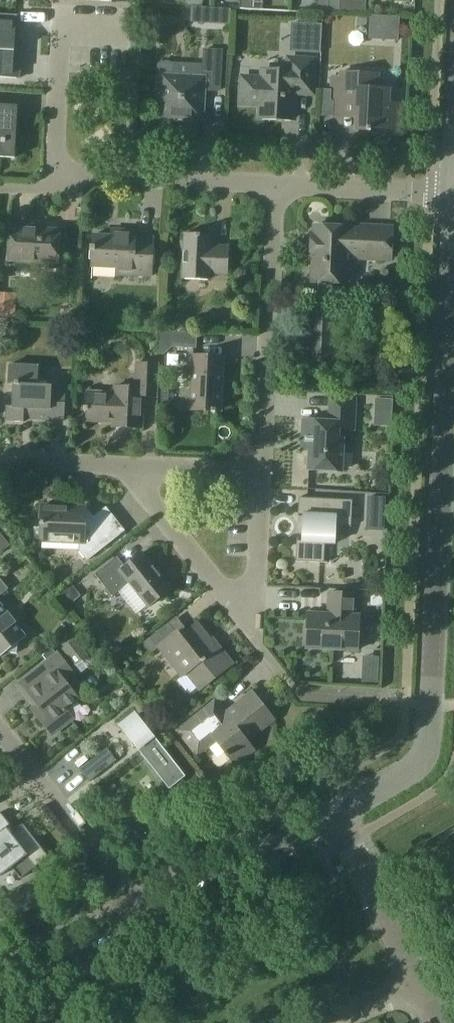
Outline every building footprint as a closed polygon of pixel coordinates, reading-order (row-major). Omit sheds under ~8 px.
[(239,8),(251,9),(251,0),(240,0),(239,8)] [(251,9),(262,9),(263,0),(251,0),(251,9)] [(316,12),(327,13),(328,0),(316,0),(316,12)] [(339,0),(328,0),(327,13),(339,13),(339,0)] [(373,14),(372,38),(401,39),(402,15),(373,14)] [(18,80),(20,51),(14,51),(15,17),(0,17),(0,79),(18,80)] [(158,66),(158,74),(162,78),(161,103),(158,103),(158,117),(160,120),(175,121),(175,119),(202,120),(203,90),(219,91),(221,51),(204,50),(203,78),(171,77),(172,66),(169,63),(161,63),(158,66)] [(314,60),(288,59),(287,73),(262,71),(261,79),(241,78),(240,104),(260,105),(260,117),(294,119),(295,89),(312,90),(314,60)] [(371,130),(371,128),(397,129),(398,104),(388,103),(389,89),(377,88),(378,74),(340,72),(340,77),(332,76),(331,100),(334,101),(333,117),(356,118),(356,130),(371,130)] [(15,159),(17,107),(0,106),(0,158),(15,159)] [(312,282),(348,284),(350,252),(361,252),(361,256),(391,258),(392,230),(362,228),(362,232),(350,232),(351,228),(315,226),(312,282)] [(8,261),(58,264),(59,232),(9,229),(8,261)] [(151,277),(153,239),(135,238),(135,231),(119,231),(119,237),(93,236),(92,268),(117,269),(117,275),(151,277)] [(211,235),(185,234),(183,279),(209,280),(209,274),(228,275),(229,247),(210,246),(211,235)] [(16,294),(0,293),(0,318),(15,318),(16,294)] [(306,371),(336,372),(338,321),(308,319),(306,371)] [(197,333),(172,332),(172,348),(196,349),(197,333)] [(190,409),(221,411),(224,358),(193,356),(190,409)] [(112,427),(142,428),(144,396),(158,397),(159,365),(136,364),(135,388),(114,387),(114,393),(88,392),(87,422),(113,423),(112,427)] [(24,423),(24,419),(64,421),(66,391),(52,391),(52,386),(38,385),(39,367),(9,365),(8,385),(13,385),(12,407),(7,407),(6,422),(24,423)] [(308,470),(342,472),(344,430),(355,430),(356,399),(330,397),(329,421),(303,420),(302,442),(310,443),(308,470)] [(296,562),(327,563),(328,543),(336,544),(336,526),(352,527),(353,500),(299,498),(298,517),(303,517),(302,539),(297,538),(296,562)] [(80,551),(87,560),(124,531),(106,508),(94,518),(85,508),(42,506),(41,541),(80,543),(80,551)] [(0,554),(10,546),(3,537),(0,540),(0,554)] [(171,590),(142,553),(125,567),(117,557),(95,575),(113,597),(130,583),(149,607),(171,590)] [(9,589),(0,578),(0,596),(9,589)] [(358,651),(360,616),(355,615),(356,594),(329,593),(328,614),(308,613),(307,648),(358,651)] [(27,636),(0,603),(0,657),(27,636)] [(150,654),(164,644),(199,689),(214,677),(215,678),(233,664),(213,639),(210,641),(197,624),(182,636),(171,622),(142,644),(150,654)] [(75,639),(62,650),(76,666),(89,656),(75,639)] [(66,709),(79,699),(63,680),(73,672),(58,654),(36,671),(44,681),(28,693),(38,705),(32,710),(52,736),(73,719),(66,709)] [(274,720),(252,693),(225,714),(215,702),(178,731),(198,756),(216,741),(233,762),(238,763),(251,752),(252,748),(247,742),(274,720)] [(121,727),(129,737),(170,790),(186,777),(142,721),(141,721),(137,715),(121,727)] [(80,770),(89,782),(117,760),(107,748),(80,770)] [(0,813),(0,877),(11,868),(20,879),(49,857),(23,824),(15,831),(0,812),(0,813)]
